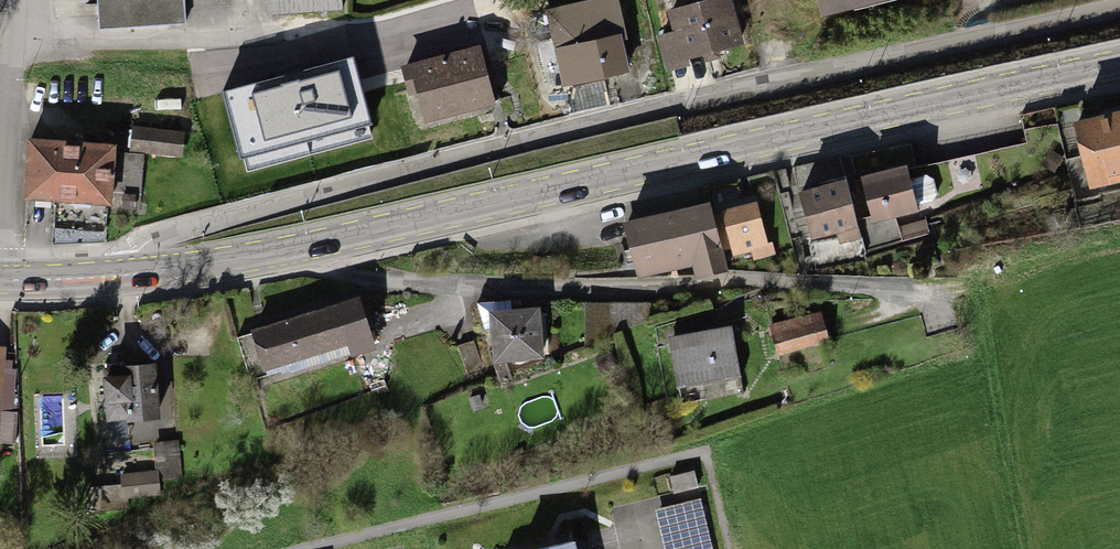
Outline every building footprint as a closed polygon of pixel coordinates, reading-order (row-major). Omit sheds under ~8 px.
[(96,6),(115,5),(115,14),(111,14),(111,28),(180,25),(179,0),(96,0),(96,6)] [(270,16),(340,12),(339,0),(269,0),(270,16)] [(725,0),(668,16),(680,58),(704,52),(706,59),(716,56),(714,49),(736,43),(725,0)] [(822,13),(868,0),(819,0),(822,13)] [(575,47),(574,47),(583,78),(623,67),(615,36),(614,36),(608,15),(569,25),(575,47)] [(474,46),(401,66),(409,94),(418,92),(425,115),(495,96),(487,67),(480,69),(474,46)] [(368,123),(351,60),(225,93),(242,157),(368,123)] [(1079,125),(1091,182),(1119,176),(1119,117),(1079,125)] [(135,130),(133,150),(181,154),(182,133),(135,130)] [(917,211),(1041,180),(1029,138),(1027,138),(1029,147),(995,155),(994,151),(926,167),(925,164),(905,168),(909,182),(916,209),(917,211)] [(33,143),(30,199),(113,203),(113,209),(145,210),(147,155),(115,154),(115,147),(33,143)] [(1056,149),(1048,167),(1060,173),(1068,155),(1056,149)] [(859,224),(868,252),(931,234),(927,222),(899,230),(895,218),(917,211),(916,209),(933,204),(937,198),(931,181),(925,178),(909,182),(905,168),(905,167),(868,177),(879,218),(859,224)] [(846,182),(799,196),(813,239),(840,232),(843,241),(812,247),(814,260),(805,260),(806,271),(869,256),(868,252),(859,224),(846,182)] [(709,216),(706,201),(623,221),(634,265),(690,253),(696,273),(723,272),(718,250),(709,216)] [(769,248),(757,205),(721,214),(721,215),(709,216),(718,250),(731,247),(733,256),(753,251),(755,260),(773,256),(771,247),(769,248)] [(364,297),(241,337),(254,379),(286,369),(287,372),(378,342),(364,297)] [(511,303),(474,305),(482,332),(490,331),(492,363),(543,360),(540,314),(512,315),(511,303)] [(815,318),(771,328),(776,352),(826,341),(821,323),(817,324),(815,318)] [(732,329),(671,339),(680,391),(741,381),(733,332),(732,329)] [(472,340),(456,345),(464,377),(480,372),(472,340)] [(0,352),(0,440),(3,440),(8,353),(0,352)] [(613,354),(599,358),(603,371),(617,368),(613,354)] [(106,412),(106,417),(130,416),(130,417),(158,416),(156,369),(124,370),(124,365),(104,366),(106,406),(101,406),(102,412),(106,412)] [(184,445),(157,446),(159,477),(159,487),(186,485),(184,445)] [(664,477),(668,492),(694,486),(690,471),(664,477)] [(120,479),(121,500),(160,498),(159,487),(159,477),(120,479)] [(686,503),(697,548),(710,548),(698,500),(686,503)]
